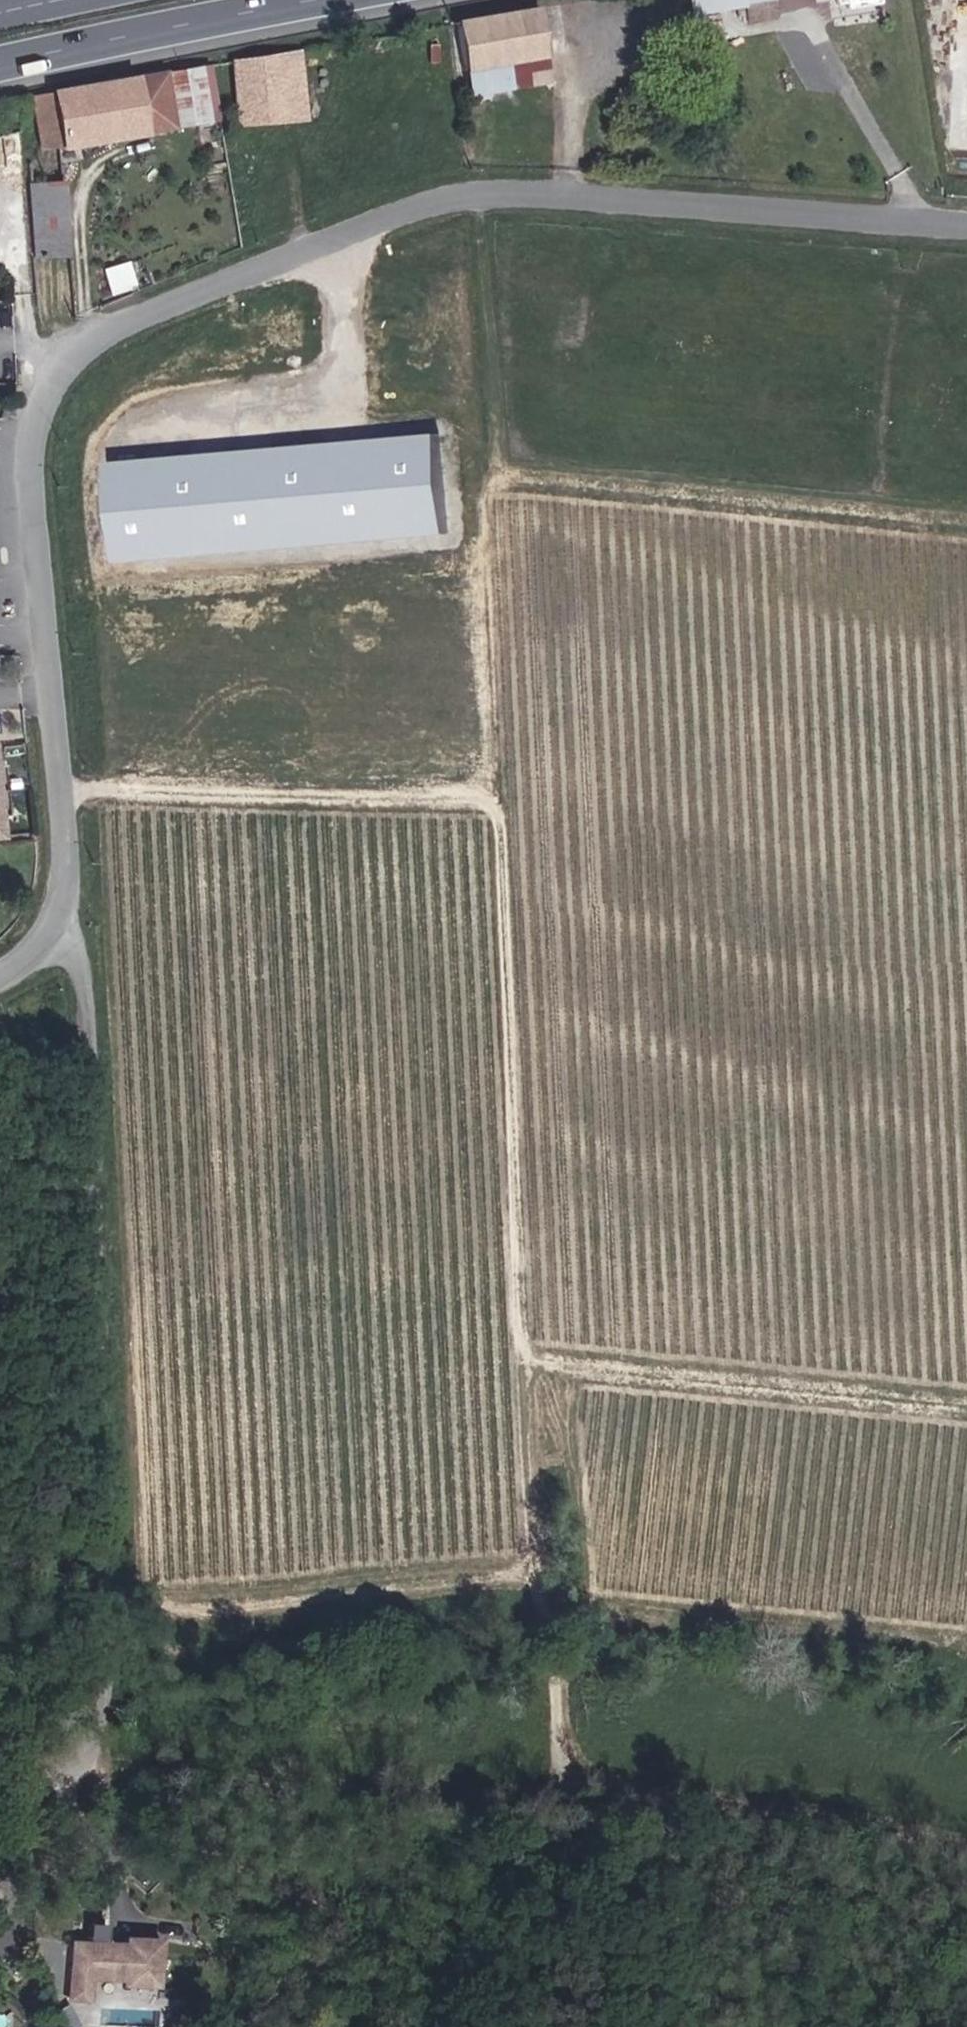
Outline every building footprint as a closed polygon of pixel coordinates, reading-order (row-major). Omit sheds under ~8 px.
[(697,17),(749,5),(751,22),(780,20),(777,0),(694,0),(697,17)] [(542,8),(460,20),(470,68),(554,56),(542,8)] [(313,123),(305,50),(235,62),(241,123),(313,123)] [(210,67),(33,95),(41,149),(222,126),(210,67)] [(35,255),(70,251),(62,177),(27,181),(35,255)] [(9,841),(0,761),(0,841),(9,841)] [(162,1989),(163,1944),(129,1943),(129,1949),(75,1947),(73,2003),(93,2004),(94,1981),(129,1983),(128,1988),(162,1989)]
